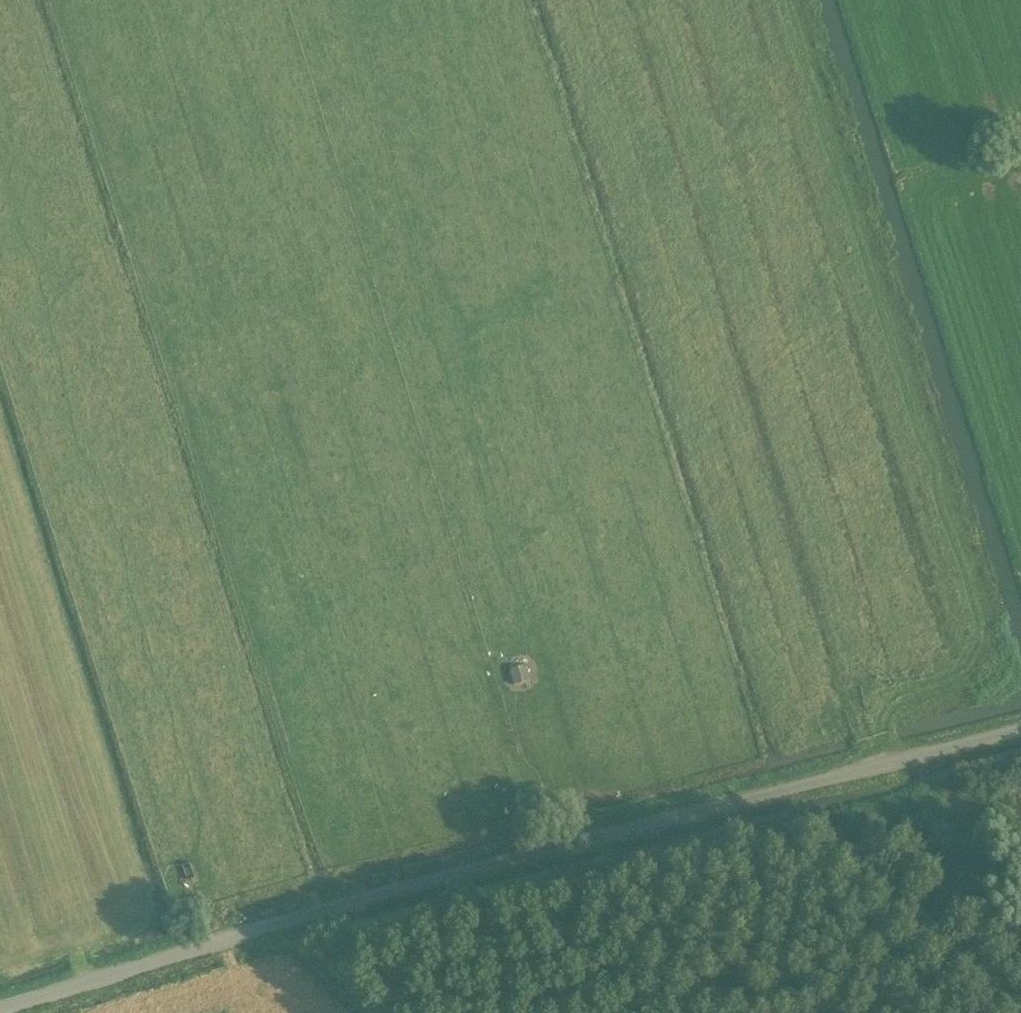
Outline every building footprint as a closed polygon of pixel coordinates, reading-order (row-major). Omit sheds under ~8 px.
[(512,684),(530,680),(527,664),(509,667),(512,684)]
